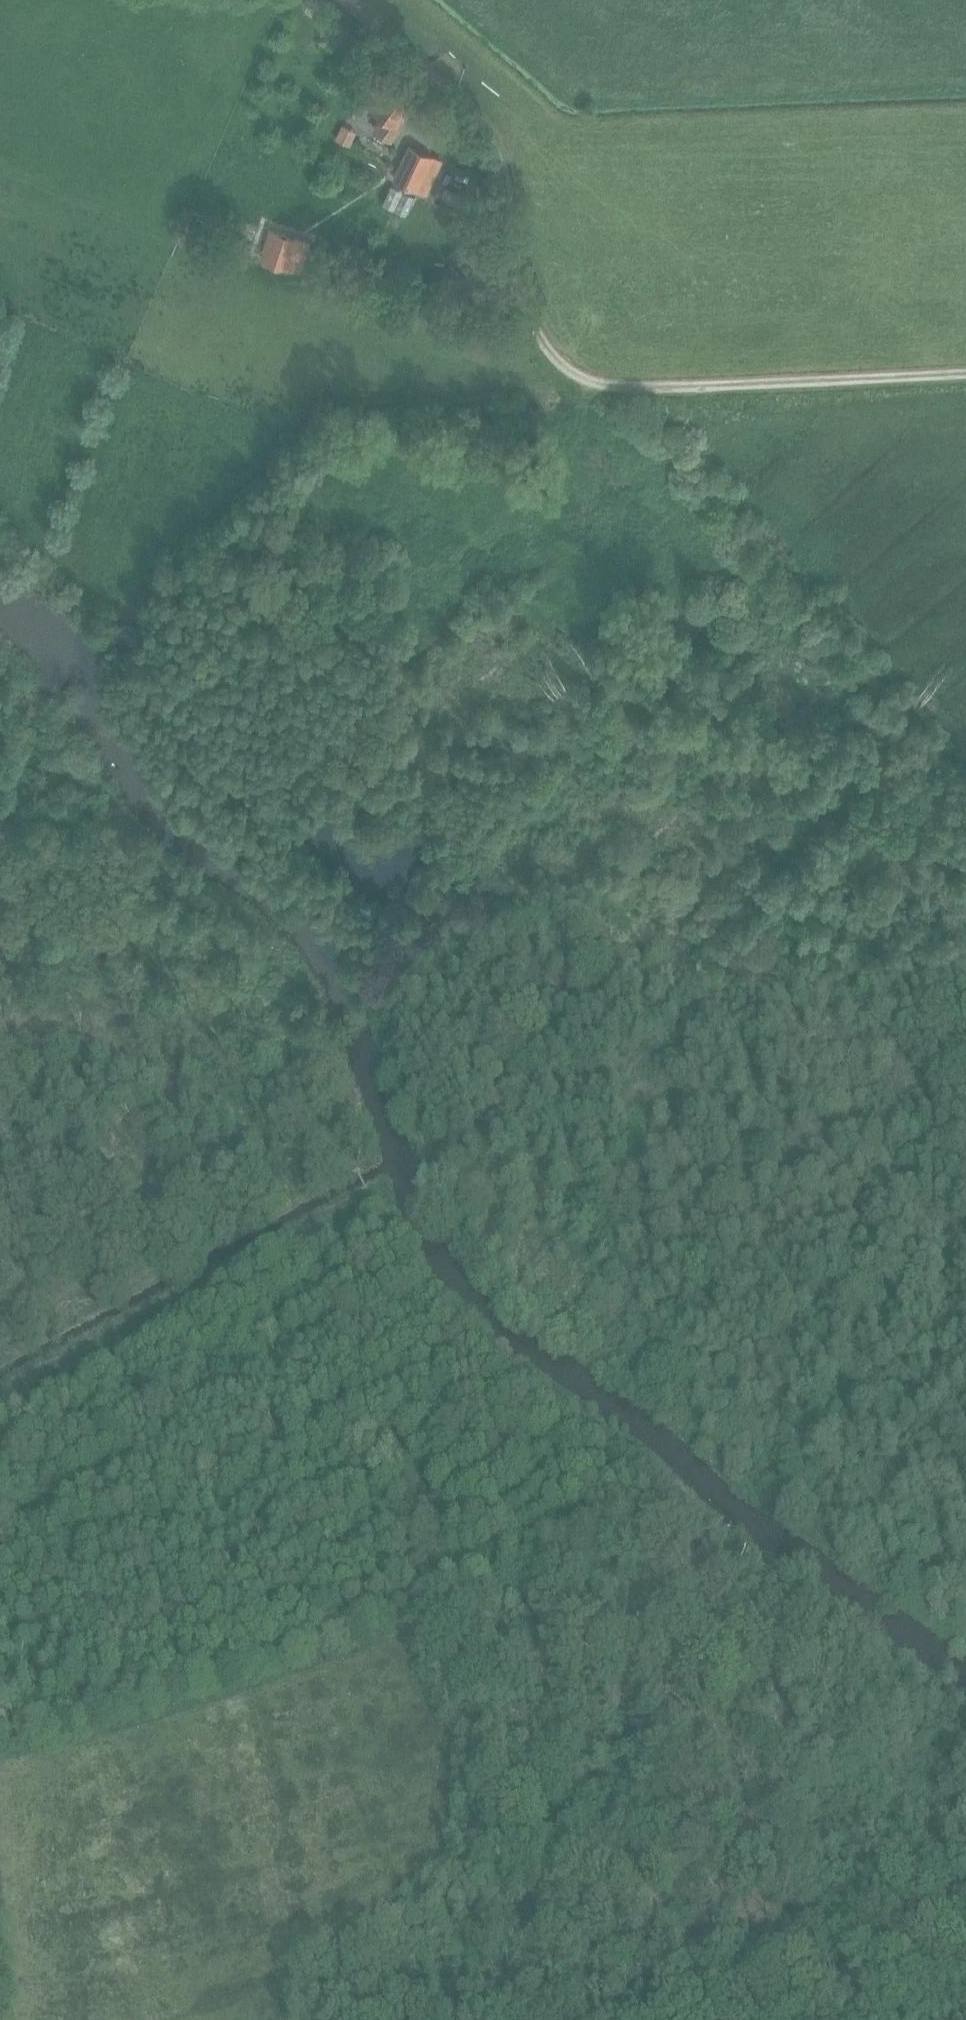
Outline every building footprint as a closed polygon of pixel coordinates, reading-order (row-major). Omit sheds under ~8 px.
[(396,126),(404,113),(416,97),(392,80),(375,69),(364,85),(380,96),(371,109),(396,126)] [(343,125),(336,138),(351,145),(358,132),(343,125)] [(409,143),(393,179),(427,195),(444,159),(409,143)] [(311,241),(270,228),(260,259),(301,272),(311,241)]
